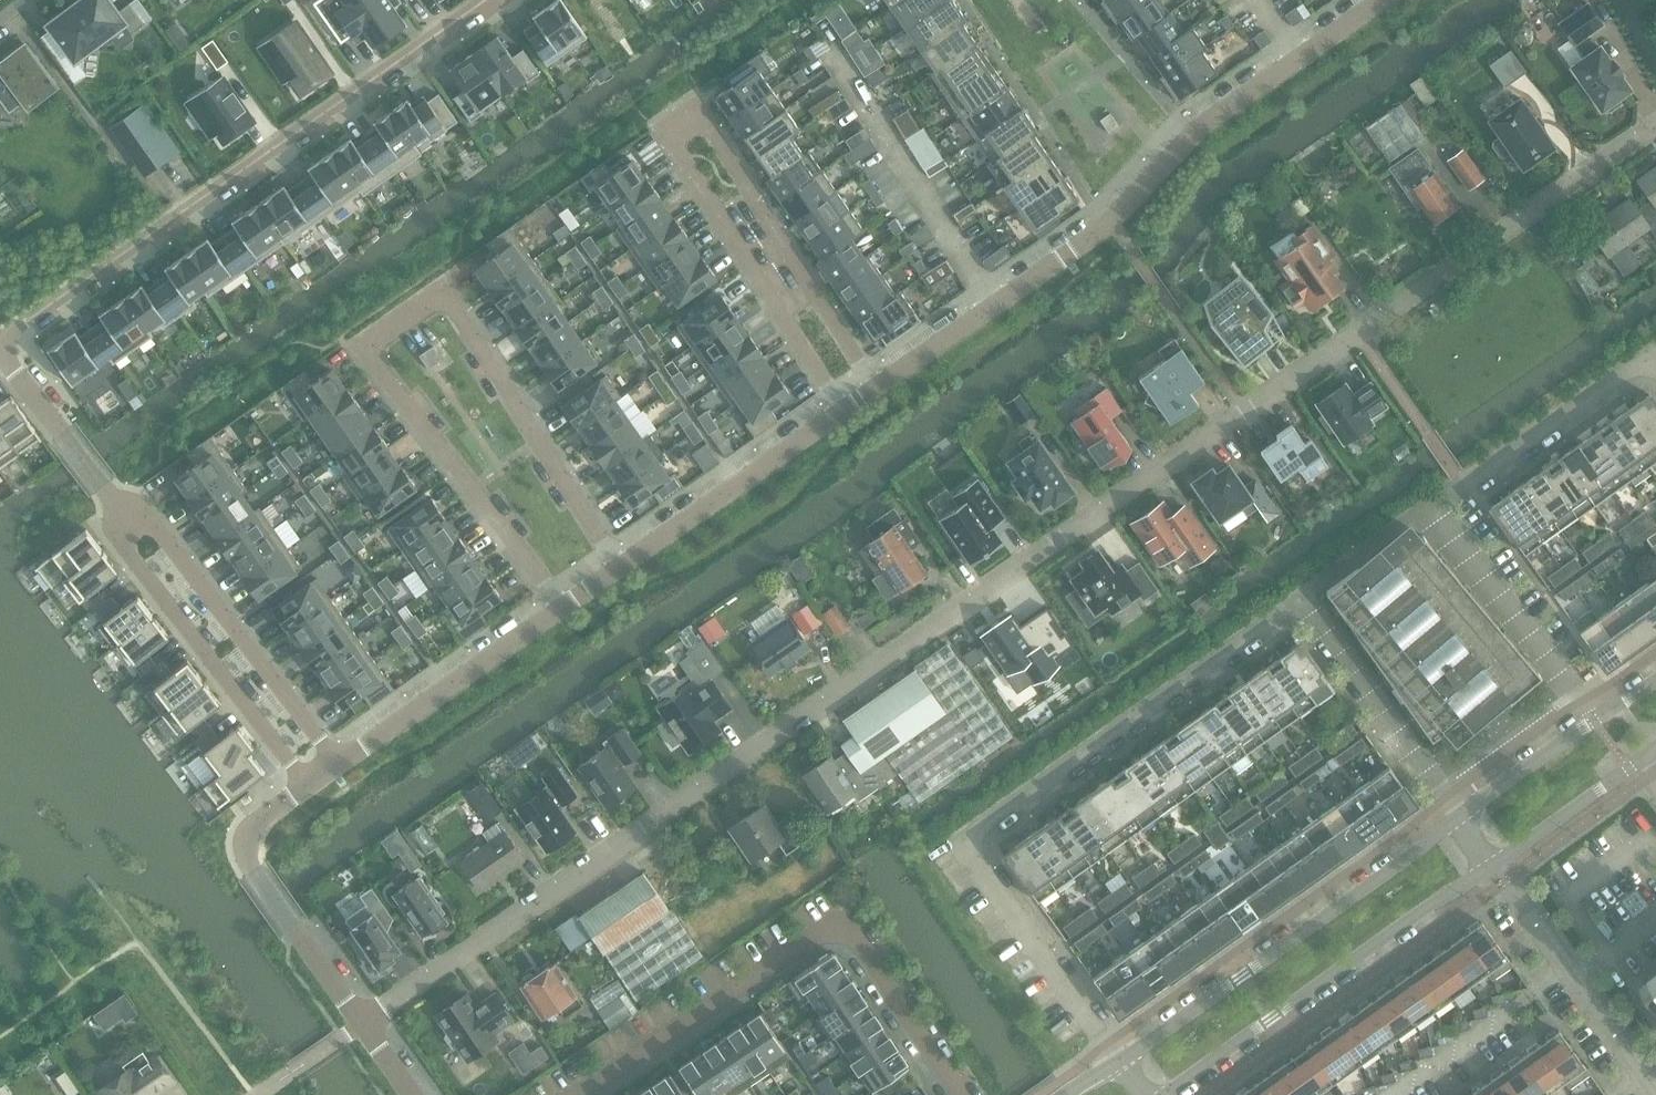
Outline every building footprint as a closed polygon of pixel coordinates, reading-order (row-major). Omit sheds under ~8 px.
[(69,11),(50,26),(75,59),(122,24),(131,35),(144,25),(129,4),(116,13),(106,0),(84,0),(79,4),(79,3),(78,4),(78,5),(70,11),(70,10),(69,11)] [(385,0),(319,0),(313,4),(341,43),(352,35),(353,36),(362,30),(374,47),(387,38),(387,39),(392,36),(391,35),(404,26),(385,0)] [(561,0),(557,0),(533,17),(536,22),(542,30),(529,39),(547,65),(587,37),(561,0)] [(890,7),(905,28),(945,0),(899,0),(890,7)] [(920,50),(966,18),(953,0),(946,0),(905,28),(920,50)] [(1146,0),(1103,0),(1100,2),(1115,23),(1120,20),(1119,19),(1146,0)] [(1169,13),(1160,0),(1146,0),(1119,19),(1120,20),(1133,39),(1137,36),(1137,35),(1169,13)] [(699,1),(693,5),(698,14),(704,9),(699,1)] [(1585,57),(1571,67),(1581,81),(1576,84),(1587,100),(1592,97),(1602,110),(1606,107),(1609,112),(1621,103),(1618,99),(1630,90),(1620,75),(1622,74),(1612,60),(1610,61),(1600,47),(1598,48),(1589,35),(1603,25),(1588,4),(1559,24),(1574,46),(1576,45),(1585,57)] [(1296,8),(1285,16),(1293,27),(1304,19),(1296,8)] [(822,10),(811,18),(815,24),(826,16),(822,10)] [(1183,32),(1169,13),(1137,35),(1137,36),(1151,55),(1183,32)] [(1227,15),(1219,20),(1227,31),(1234,26),(1227,15)] [(920,50),(935,71),(930,74),(931,75),(977,43),(962,22),(966,19),(966,18),(920,50)] [(176,23),(166,30),(180,51),(190,44),(176,23)] [(297,25),(267,46),(290,79),(300,94),(330,73),(297,25)] [(1206,47),(1191,26),(1183,32),(1151,55),(1164,74),(1164,75),(1201,49),(1202,50),(1206,47)] [(857,31),(843,40),(850,51),(864,43),(857,31)] [(1264,31),(1253,38),(1261,49),(1272,42),(1264,31)] [(523,50),(512,57),(497,36),(474,53),(502,94),(524,78),(527,83),(540,74),(523,50)] [(213,40),(202,48),(217,70),(228,62),(213,40)] [(931,75),(946,96),(992,65),(977,43),(931,75)] [(25,44),(3,61),(6,65),(0,69),(0,100),(9,112),(24,102),(28,108),(57,87),(25,44)] [(804,50),(811,62),(819,57),(811,45),(804,50)] [(1217,72),(1202,50),(1201,49),(1164,75),(1164,74),(1160,77),(1176,101),(1217,72)] [(1511,51),(1490,66),(1505,88),(1527,73),(1511,51)] [(502,94),(474,53),(450,69),(465,90),(454,98),(471,122),(483,114),(480,109),(502,94)] [(798,59),(803,66),(810,61),(805,53),(798,59)] [(992,65),(946,96),(961,118),(1007,86),(992,65)] [(877,74),(882,71),(879,68),(879,67),(864,75),(865,77),(872,88),(882,82),(877,74)] [(891,76),(886,68),(882,71),(877,74),(882,82),(891,76)] [(731,118),(772,89),(757,69),(716,97),(731,118)] [(225,78),(195,99),(224,140),(254,119),(225,78)] [(565,83),(558,88),(566,99),(573,94),(565,83)] [(1007,86),(961,118),(977,140),(1022,108),(1007,86)] [(744,137),(785,109),(772,89),(731,118),(744,137)] [(819,103),(824,111),(842,99),(837,91),(819,103)] [(458,122),(438,94),(428,102),(426,100),(414,108),(408,99),(391,111),(421,154),(422,154),(416,145),(427,137),(430,141),(458,122)] [(1511,153),(1522,168),(1521,168),(1523,170),(1525,169),(1525,168),(1553,149),(1555,148),(1553,146),(1521,100),(1522,100),(1520,98),(1518,100),(1490,119),(1488,120),(1490,122),(1500,137),(1494,142),(1493,147),(1500,157),(1504,158),(1511,153)] [(114,125),(149,174),(181,152),(146,102),(114,125)] [(1400,104),(1364,129),(1388,163),(1424,138),(1400,104)] [(1022,108),(977,140),(991,161),(987,164),(988,165),(1037,130),(1022,108)] [(758,157),(799,129),(785,109),(744,137),(758,157)] [(893,119),(899,129),(914,120),(908,110),(893,119)] [(421,154),(391,111),(374,123),(378,128),(380,131),(368,140),(393,174),(421,154)] [(1110,114),(1101,121),(1109,132),(1118,126),(1110,114)] [(914,120),(899,129),(905,139),(920,130),(914,120)] [(767,180),(809,151),(808,150),(804,153),(791,135),(799,129),(758,157),(771,176),(767,179),(767,180)] [(988,165),(1003,186),(1048,155),(1034,134),(1038,131),(1037,130),(988,165)] [(851,166),(877,149),(870,138),(851,150),(844,155),(851,166)] [(393,174),(368,140),(357,148),(354,144),(351,139),(334,151),(364,194),(393,174)] [(1417,149),(1390,169),(1418,209),(1421,206),(1433,223),(1457,206),(1417,149)] [(364,194),(334,151),(308,169),(312,174),(317,182),(305,191),(323,216),(360,190),(363,195),(364,194)] [(781,199),(822,170),(809,151),(767,180),(781,199)] [(1462,151),(1448,161),(1469,190),(1482,180),(1462,151)] [(1003,186),(1018,208),(1063,176),(1048,155),(1003,186)] [(934,164),(939,171),(948,166),(943,158),(934,164)] [(610,206),(647,179),(647,178),(645,180),(631,160),(612,173),(604,162),(581,178),(591,192),(597,188),(610,206)] [(934,164),(925,170),(929,177),(939,171),(934,164)] [(1655,219),(1655,168),(1638,181),(1637,181),(1651,200),(1645,204),(1655,219)] [(795,219),(836,190),(822,170),(781,199),(795,219)] [(1018,208),(1034,231),(1045,224),(1056,216),(1079,199),(1063,176),(1018,208)] [(617,230),(661,199),(647,179),(610,206),(623,224),(616,229),(617,230)] [(862,184),(870,195),(877,191),(870,179),(862,184)] [(323,216),(305,191),(293,199),(287,191),(284,186),(258,204),(285,243),(323,216)] [(809,239),(850,210),(837,191),(836,190),(795,219),(809,239)] [(885,202),(877,191),(870,195),(877,207),(885,202)] [(413,201),(419,210),(428,203),(422,195),(413,201)] [(1291,205),(1300,218),(1310,210),(1302,198),(1291,205)] [(630,249),(675,218),(674,218),(672,219),(660,201),(662,200),(661,199),(617,230),(630,249)] [(1645,204),(1637,211),(1629,200),(1588,229),(1608,257),(1609,257),(1623,276),(1641,264),(1627,244),(1649,228),(1655,238),(1655,219),(1645,204)] [(972,203),(962,209),(967,216),(976,210),(972,203)] [(285,243),(258,204),(232,222),(235,227),(241,235),(229,244),(247,270),(285,243)] [(953,215),(958,222),(967,216),(962,209),(953,215)] [(818,261),(863,229),(850,210),(809,239),(822,257),(818,261)] [(1056,216),(1045,224),(1050,231),(1061,223),(1056,216)] [(575,217),(566,223),(571,231),(580,224),(575,217)] [(644,269),(689,238),(675,218),(630,249),(644,269)] [(888,224),(895,235),(903,230),(895,219),(888,224)] [(565,225),(553,233),(559,241),(570,233),(565,225)] [(1312,310),(1342,289),(1333,276),(1336,274),(1328,262),(1333,258),(1311,226),(1297,236),(1302,242),(1277,260),(1292,281),(1281,289),(1293,307),(1304,299),(1312,310)] [(532,260),(510,228),(487,244),(495,255),(476,268),(490,288),(488,290),(488,291),(532,260)] [(832,281),(868,255),(868,254),(863,257),(851,239),(864,230),(863,229),(818,261),(832,281)] [(345,232),(338,237),(345,248),(352,243),(345,232)] [(596,245),(590,236),(581,242),(587,251),(596,245)] [(658,289),(702,258),(702,257),(699,258),(687,241),(689,239),(689,238),(644,269),(658,289)] [(209,296),(247,270),(229,244),(217,252),(211,244),(208,239),(182,257),(209,296)] [(899,250),(904,258),(915,251),(910,243),(899,250)] [(602,253),(596,245),(587,251),(592,259),(602,253)] [(581,255),(576,246),(566,253),(572,261),(581,255)] [(1004,246),(982,261),(991,273),(1012,257),(1004,246)] [(587,263),(581,255),(572,261),(577,270),(587,263)] [(845,300),(882,275),(868,255),(832,281),(845,300)] [(1590,256),(1582,261),(1588,270),(1595,265),(1590,256)] [(209,296),(182,257),(165,269),(168,274),(171,278),(159,286),(181,316),(196,305),(193,301),(205,293),(208,297),(209,296)] [(679,305),(717,278),(702,258),(658,289),(659,290),(665,286),(679,305)] [(928,289),(955,272),(947,259),(921,276),(928,289)] [(502,310),(546,279),(532,260),(488,291),(502,310)] [(913,264),(921,276),(928,271),(921,260),(913,264)] [(298,262),(291,267),(298,277),(305,272),(298,262)] [(1582,263),(1571,270),(1588,295),(1599,287),(1582,263)] [(1241,272),(1203,302),(1210,324),(1244,366),(1274,343),(1274,313),(1241,272)] [(859,320),(900,291),(900,290),(895,293),(882,275),(845,300),(859,320)] [(617,276),(607,282),(613,291),(623,284),(617,276)] [(516,330),(560,299),(546,279),(502,310),(502,311),(505,310),(517,327),(515,329),(516,330)] [(628,293),(623,284),(613,291),(619,299),(628,293)] [(181,316),(159,286),(148,294),(145,290),(142,285),(125,297),(152,336),(153,335),(150,331),(162,323),(165,327),(181,316)] [(608,295),(602,286),(593,292),(598,301),(608,295)] [(914,312),(900,291),(859,320),(873,340),(914,312)] [(613,303),(608,295),(598,301),(604,310),(613,303)] [(691,347),(736,316),(721,295),(677,326),(691,347)] [(152,336),(125,297),(99,315),(103,320),(108,328),(96,337),(114,362),(152,336)] [(529,349),(567,323),(554,305),(561,300),(560,299),(516,330),(529,349)] [(705,366),(749,335),(749,334),(746,336),(734,318),(736,317),(736,316),(691,347),(705,366)] [(543,369),(587,338),(586,337),(580,341),(567,323),(529,349),(530,350),(532,349),(545,366),(542,368),(543,369)] [(654,332),(649,323),(639,330),(645,338),(654,332)] [(110,359),(113,363),(114,362),(96,337),(84,345),(78,337),(75,332),(48,351),(72,385),(110,359)] [(660,341),(654,332),(645,338),(651,347),(660,341)] [(640,342),(634,334),(624,340),(630,349),(640,342)] [(719,386),(763,355),(749,335),(705,366),(719,386)] [(557,390),(602,359),(587,338),(543,369),(557,390)] [(1174,339),(1158,350),(1165,360),(1139,378),(1148,392),(1144,403),(1160,409),(1170,424),(1198,404),(1190,392),(1204,382),(1174,339)] [(645,351),(640,342),(630,349),(636,357),(645,351)] [(441,360),(433,347),(420,356),(429,369),(441,360)] [(739,401),(777,374),(776,374),(774,375),(761,358),(764,356),(763,355),(719,386),(732,405),(739,401)] [(304,420),(348,389),(347,388),(345,390),(331,370),(313,383),(305,371),(281,388),(304,420)] [(681,371),(671,377),(677,386),(686,380),(681,371)] [(777,374),(739,401),(754,421),(747,426),(755,437),(779,421),(771,410),(792,395),(777,374)] [(576,427),(621,396),(606,375),(562,406),(576,427)] [(126,380),(119,385),(129,399),(136,394),(126,380)] [(692,388),(686,380),(677,386),(682,395),(692,388)] [(671,390),(666,381),(656,388),(662,396),(671,390)] [(1358,393),(1360,396),(1355,399),(1345,385),(1317,404),(1344,443),(1372,424),(1368,419),(1386,407),(1370,384),(1358,393)] [(1105,389),(1106,389),(1094,398),(1098,403),(1070,423),(1087,447),(1100,467),(1101,467),(1103,470),(1108,468),(1110,471),(1121,463),(1120,463),(1125,461),(1132,449),(1111,419),(1122,411),(1106,388),(1105,389)] [(324,435),(361,409),(348,389),(304,420),(304,421),(311,417),(324,435)] [(677,399),(671,390),(662,396),(668,405),(677,399)] [(1020,394),(1007,403),(1021,424),(1034,414),(1020,394)] [(1650,397),(1650,396),(1650,395),(1631,409),(1655,444),(1655,406),(1650,397)] [(11,396),(0,404),(0,426),(19,454),(40,440),(41,441),(42,440),(11,396)] [(590,447),(628,420),(615,402),(622,397),(621,396),(576,427),(577,428),(579,426),(592,444),(589,446),(590,447)] [(338,455),(375,428),(375,427),(372,429),(360,411),(362,409),(361,409),(324,435),(338,455)] [(1613,421),(1646,467),(1655,461),(1655,444),(1631,409),(1613,421)] [(713,419),(707,411),(698,417),(703,426),(713,419)] [(718,428),(713,419),(703,426),(709,434),(718,428)] [(604,466),(642,440),(628,420),(590,447),(604,466)] [(698,430),(692,421),(683,428),(689,436),(698,430)] [(1613,421),(1596,433),(1629,480),(1646,467),(1613,421)] [(1278,438),(1260,450),(1279,479),(1297,466),(1307,481),(1328,467),(1321,456),(1322,455),(1311,439),(1302,445),(1297,439),(1300,437),(1292,425),(1276,436),(1278,438)] [(0,426),(0,467),(19,454),(0,426)] [(345,479),(389,448),(375,428),(338,455),(350,473),(344,477),(345,479)] [(704,439),(698,430),(689,436),(694,445),(704,439)] [(1596,433),(1579,446),(1612,492),(1629,480),(1596,433)] [(1009,462),(1020,478),(1014,481),(1026,498),(1032,495),(1041,508),(1052,500),(1054,504),(1072,492),(1069,487),(1053,463),(1054,462),(1050,456),(1049,457),(1038,442),(1036,444),(1029,435),(1018,442),(1025,451),(1009,462)] [(233,469),(210,437),(187,454),(195,465),(176,478),(190,498),(188,500),(189,501),(233,469)] [(617,486),(655,460),(642,440),(604,466),(604,467),(607,466),(619,483),(617,485),(617,486)] [(297,454),(291,445),(282,452),(288,460),(297,454)] [(1579,446),(1561,458),(1595,504),(1612,492),(1579,446)] [(358,498),(403,467),(402,467),(400,468),(387,450),(390,449),(389,448),(345,479),(358,498)] [(303,462),(297,454),(288,460),(294,469),(303,462)] [(282,464),(276,456),(267,462),(273,471),(282,464)] [(1561,458),(1544,470),(1577,517),(1595,504),(1561,458)] [(684,487),(675,473),(668,478),(655,460),(617,486),(632,507),(653,492),(661,504),(673,495),(684,487)] [(288,472),(282,464),(273,471),(279,479),(288,472)] [(1278,513),(1255,480),(1244,488),(1229,466),(1216,475),(1212,469),(1193,482),(1220,521),(1240,507),(1247,516),(1258,508),(1267,521),(1278,513)] [(379,514),(417,488),(403,467),(358,498),(359,500),(366,495),(379,514)] [(202,520),(247,489),(233,469),(189,501),(202,520)] [(1544,470),(1527,483),(1560,529),(1577,517),(1544,470)] [(977,479),(952,496),(959,506),(940,520),(971,565),(1003,543),(992,528),(1005,519),(977,479)] [(1527,483),(1509,495),(1543,541),(1560,529),(1527,483)] [(325,492),(319,484),(310,491),(316,499),(325,492)] [(216,540),(260,509),(260,507),(253,512),(241,495),(248,490),(247,489),(202,520),(203,521),(205,519),(218,537),(215,539),(216,540)] [(331,500),(325,492),(316,499),(322,507),(331,500)] [(310,502),(304,494),(295,501),(301,509),(310,502)] [(1496,511),(1494,512),(1524,554),(1543,541),(1509,495),(1501,501),(1502,502),(1502,501),(1505,505),(1496,512),(1496,511)] [(401,550),(446,519),(431,498),(387,529),(401,550)] [(316,511),(310,502),(301,509),(307,518),(316,511)] [(230,559),(274,528),(273,526),(284,519),(273,503),(262,510),(260,509),(216,540),(230,559)] [(1184,508),(1171,517),(1162,504),(1134,523),(1162,563),(1181,550),(1191,565),(1213,550),(1184,508)] [(894,509),(867,528),(875,540),(865,546),(865,547),(859,551),(860,552),(876,575),(877,576),(885,571),(899,592),(926,573),(910,549),(920,542),(905,519),(902,520),(894,509)] [(1646,511),(1632,521),(1639,531),(1653,521),(1646,511)] [(415,569),(460,538),(459,537),(457,539),(444,521),(446,519),(401,550),(415,569)] [(1632,521),(1618,531),(1626,541),(1639,531),(1632,521)] [(1639,531),(1645,539),(1655,531),(1655,525),(1653,521),(1639,531)] [(243,579),(288,548),(274,528),(230,559),(230,560),(233,559),(245,576),(243,578),(243,579)] [(63,581),(103,551),(86,530),(35,569),(36,570),(38,569),(54,590),(64,582),(63,581)] [(353,530),(344,537),(350,545),(359,538),(353,530)] [(1639,531),(1626,541),(1631,549),(1645,539),(1639,531)] [(1596,543),(1603,553),(1617,543),(1609,533),(1596,543)] [(1399,556),(1393,546),(1396,545),(1395,543),(1326,592),(1432,740),(1500,691),(1508,700),(1539,674),(1423,536),(1399,556)] [(365,547),(359,538),(350,545),(356,553),(365,547)] [(435,584),(473,558),(460,538),(415,569),(416,571),(423,566),(435,584)] [(335,555),(344,549),(338,540),(329,547),(335,555)] [(1596,543),(1582,552),(1589,563),(1603,553),(1596,543)] [(258,600),(302,568),(288,548),(243,579),(258,600)] [(1607,558),(1612,566),(1626,556),(1620,548),(1607,558)] [(350,557),(344,549),(335,555),(341,564),(350,557)] [(119,572),(103,551),(63,581),(64,582),(79,602),(119,572)] [(1083,562),(1088,569),(1073,579),(1096,611),(1106,604),(1112,613),(1138,594),(1143,601),(1159,590),(1139,562),(1125,572),(1121,566),(1112,573),(1097,552),(1083,562)] [(1561,567),(1568,578),(1582,568),(1575,557),(1561,567)] [(449,604),(487,577),(486,576),(484,578),(472,560),(474,559),(473,558),(435,584),(449,604)] [(1607,558),(1593,568),(1599,576),(1612,566),(1607,558)] [(1561,567),(1547,577),(1554,587),(1568,578),(1561,567)] [(1572,583),(1578,591),(1592,581),(1586,573),(1572,583)] [(393,585),(387,576),(378,583),(384,591),(393,585)] [(501,598),(487,577),(449,604),(462,622),(455,627),(465,641),(489,624),(481,613),(501,598)] [(286,630),(331,599),(316,578),(272,610),(286,630)] [(1632,594),(1655,627),(1655,591),(1650,582),(1632,594)] [(1572,583),(1558,592),(1564,601),(1578,591),(1572,583)] [(399,593),(393,585),(384,591),(390,600),(399,593)] [(378,595),(372,587),(363,593),(369,602),(378,595)] [(101,593),(90,601),(96,608),(106,600),(101,593)] [(1615,606),(1641,643),(1655,633),(1655,627),(1632,594),(1615,606)] [(115,645),(153,616),(137,595),(120,608),(111,596),(94,609),(103,621),(97,626),(114,648),(116,646),(115,645)] [(384,603),(378,595),(369,602),(375,610),(384,603)] [(300,650),(345,619),(331,599),(286,630),(287,631),(290,629),(302,647),(300,649),(300,650)] [(777,605),(752,623),(761,637),(748,646),(769,676),(809,648),(788,618),(787,619),(777,605)] [(807,606),(793,616),(805,634),(820,624),(807,606)] [(1615,606),(1598,619),(1624,656),(1641,643),(1615,606)] [(836,607),(823,615),(835,634),(848,626),(836,607)] [(1057,666),(1051,657),(1052,655),(1056,653),(1058,656),(1073,645),(1047,608),(1030,619),(1021,626),(1014,616),(1012,617),(1010,618),(1009,619),(1008,618),(984,635),(1008,670),(1009,670),(1006,672),(1004,674),(1017,692),(1027,686),(1032,682),(1034,681),(1057,666)] [(1605,668),(1604,668),(1605,669),(1624,656),(1598,619),(1591,610),(1573,623),(1605,668)] [(871,611),(857,620),(862,628),(877,619),(871,611)] [(415,615),(406,622),(412,630),(421,623),(415,615)] [(169,637),(153,616),(115,645),(116,646),(131,666),(169,637)] [(314,669),(358,638),(345,619),(300,650),(314,669)] [(713,619),(700,629),(709,643),(723,633),(713,619)] [(427,631),(421,623),(412,630),(418,638),(427,631)] [(407,634),(400,625),(391,632),(397,640),(407,634)] [(403,649),(413,642),(407,634),(397,640),(403,649)] [(328,689),(372,658),(358,638),(314,669),(315,670),(317,669),(329,686),(327,688),(328,689)] [(702,642),(687,652),(706,680),(721,670),(702,642)] [(1302,643),(1283,656),(1316,703),(1334,690),(1304,648),(1304,649),(1302,645),(1303,644),(1302,643)] [(916,669),(844,721),(854,735),(841,745),(849,756),(873,790),(898,773),(920,804),(1013,739),(946,644),(914,667),(916,669)] [(975,647),(963,656),(971,668),(984,659),(975,647)] [(1283,656),(1266,669),(1299,716),(1316,703),(1283,656)] [(153,657),(142,665),(148,672),(158,664),(153,657)] [(395,690),(372,658),(328,689),(342,710),(363,695),(371,707),(395,690)] [(162,714),(204,682),(188,661),(172,673),(163,661),(154,668),(163,680),(146,693),(162,714)] [(1266,669),(1248,681),(1281,728),(1299,716),(1266,669)] [(617,680),(605,688),(613,699),(621,694),(622,687),(617,680)] [(1248,681),(1231,693),(1264,740),(1281,728),(1248,681)] [(179,736),(221,704),(204,682),(162,714),(179,736)] [(658,726),(673,747),(682,740),(690,752),(719,732),(711,720),(730,707),(712,682),(694,695),(689,688),(659,708),(667,720),(658,726)] [(1231,693),(1214,706),(1247,752),(1264,740),(1231,693)] [(1214,706),(1196,718),(1229,765),(1230,765),(1236,774),(1253,762),(1247,753),(1247,752),(1214,706)] [(1196,718),(1179,730),(1212,777),(1229,765),(1196,718)] [(207,720),(197,728),(202,735),(213,727),(207,720)] [(1337,732),(1344,743),(1358,733),(1351,722),(1337,732)] [(249,752),(255,748),(237,725),(220,739),(212,728),(195,741),(203,752),(199,754),(216,775),(216,776),(249,751),(249,752)] [(608,739),(603,743),(606,748),(579,767),(608,809),(637,788),(622,767),(625,764),(640,754),(622,729),(608,739)] [(1179,730),(1162,743),(1195,789),(1212,777),(1179,730)] [(1337,732),(1323,742),(1330,752),(1344,743),(1337,732)] [(533,737),(516,748),(526,762),(542,751),(533,737)] [(1348,748),(1354,756),(1368,746),(1362,738),(1348,748)] [(1162,743),(1144,755),(1177,802),(1195,789),(1162,743)] [(1316,747),(1302,757),(1310,767),(1323,758),(1316,747)] [(1348,748),(1334,758),(1340,766),(1354,756),(1348,748)] [(265,772),(249,752),(249,751),(216,776),(216,775),(203,785),(218,806),(217,807),(218,808),(265,772)] [(1144,755),(1127,768),(1160,814),(1177,802),(1144,755)] [(873,790),(849,756),(836,765),(831,757),(803,776),(828,813),(855,794),(858,800),(873,790)] [(1302,757),(1288,767),(1296,777),(1310,767),(1302,757)] [(1313,773),(1319,781),(1333,771),(1327,763),(1313,773)] [(1397,817),(1408,810),(1408,809),(1415,804),(1415,803),(1389,767),(1371,780),(1397,817)] [(558,768),(543,778),(550,787),(517,810),(546,852),(575,831),(558,807),(576,795),(558,768)] [(1127,768),(1109,780),(1143,827),(1160,814),(1127,768)] [(1281,772),(1268,782),(1275,792),(1289,782),(1281,772)] [(1313,773),(1300,782),(1305,791),(1319,781),(1313,773)] [(1109,780),(1092,792),(1125,839),(1143,827),(1109,780)] [(1371,780),(1354,793),(1380,829),(1380,830),(1397,817),(1371,780)] [(1261,802),(1275,792),(1268,782),(1254,791),(1261,802)] [(482,784),(468,793),(487,821),(501,811),(482,784)] [(1279,797),(1284,806),(1298,796),(1292,787),(1279,797)] [(1092,792),(1075,805),(1108,851),(1125,839),(1092,792)] [(1354,793),(1336,805),(1362,841),(1362,842),(1380,830),(1380,829),(1354,793)] [(1233,806),(1240,817),(1254,807),(1247,796),(1233,806)] [(1279,797),(1265,807),(1271,815),(1284,806),(1279,797)] [(777,824),(763,804),(762,805),(763,806),(757,810),(747,816),(745,818),(745,817),(729,827),(731,829),(730,830),(752,862),(753,861),(752,860),(767,851),(768,851),(768,850),(778,843),(786,854),(801,845),(784,820),(777,824)] [(1075,805),(1057,817),(1091,864),(1108,851),(1075,805)] [(1336,805),(1319,817),(1345,854),(1362,842),(1362,841),(1336,805)] [(1233,806),(1219,816),(1226,826),(1240,817),(1233,806)] [(1244,822),(1250,830),(1264,820),(1258,812),(1244,822)] [(1057,817),(1040,829),(1073,876),(1091,864),(1057,817)] [(1319,817),(1302,830),(1328,866),(1328,867),(1345,854),(1319,817)] [(1218,821),(1203,832),(1210,841),(1224,831),(1218,821)] [(1244,822),(1230,832),(1236,840),(1250,830),(1244,822)] [(496,824),(483,834),(489,843),(461,862),(480,890),(524,860),(504,832),(503,833),(496,824)] [(1040,829),(1023,842),(1056,888),(1073,876),(1040,829)] [(1302,830),(1284,842),(1310,879),(1311,879),(1328,867),(1328,866),(1302,830)] [(1231,840),(1227,834),(1224,831),(1210,841),(1217,850),(1231,840)] [(1195,834),(1181,844),(1188,854),(1202,844),(1195,834)] [(1016,848),(1018,852),(1009,859),(1009,858),(1008,859),(1038,901),(1056,888),(1023,842),(1015,847),(1016,849),(1016,848)] [(1284,842),(1267,855),(1293,891),(1311,879),(1310,879),(1284,842)] [(1181,844),(1167,853),(1174,864),(1188,854),(1181,844)] [(408,845),(399,851),(409,865),(418,859),(408,845)] [(1192,859),(1198,867),(1211,857),(1206,849),(1192,859)] [(1267,855),(1250,867),(1276,903),(1276,904),(1293,891),(1267,855)] [(1160,858),(1146,868),(1153,878),(1154,878),(1167,869),(1160,858)] [(1192,859),(1178,869),(1184,877),(1198,867),(1192,859)] [(1250,867),(1232,879),(1258,915),(1259,916),(1276,904),(1276,903),(1250,867)] [(1146,868),(1132,878),(1140,888),(1154,878),(1153,878),(1146,868)] [(576,913),(555,928),(571,951),(592,937),(604,954),(605,954),(637,1002),(704,956),(671,908),(669,910),(669,909),(644,873),(581,915),(579,916),(576,913)] [(1157,884),(1163,892),(1177,882),(1171,874),(1157,884)] [(442,916),(445,913),(420,877),(395,894),(422,934),(431,928),(433,932),(446,922),(442,916)] [(1232,879),(1215,891),(1241,928),(1259,916),(1258,915),(1232,879)] [(1125,883),(1111,893),(1119,903),(1133,893),(1125,883)] [(1157,884),(1143,894),(1149,902),(1163,892),(1157,884)] [(399,950),(382,926),(393,919),(372,888),(360,896),(367,906),(346,920),(368,952),(365,955),(374,968),(377,966),(380,969),(393,960),(390,957),(399,950)] [(1215,891),(1198,904),(1223,940),(1224,941),(1241,928),(1215,891)] [(1111,893),(1098,903),(1105,913),(1119,903),(1111,893)] [(1123,908),(1129,917),(1142,907),(1136,899),(1123,908)] [(1198,904),(1180,916),(1206,952),(1207,953),(1224,941),(1223,940),(1198,904)] [(1091,908),(1077,918),(1084,928),(1098,918),(1091,908)] [(1123,908),(1109,918),(1114,927),(1129,917),(1123,908)] [(1180,916),(1163,928),(1189,965),(1207,953),(1206,952),(1180,916)] [(1077,918),(1063,928),(1070,938),(1084,928),(1077,918)] [(1488,972),(1487,973),(1492,980),(1513,966),(1505,955),(1503,952),(1496,942),(1495,941),(1495,940),(1482,923),(1480,924),(1477,920),(1467,927),(1470,931),(1463,936),(1468,944),(1482,964),(1488,972)] [(1102,923),(1088,933),(1094,941),(1108,931),(1102,923)] [(1163,928),(1146,941),(1171,977),(1172,978),(1189,965),(1163,928)] [(1088,933),(1074,943),(1080,951),(1094,941),(1088,933)] [(1459,933),(1449,940),(1452,944),(1444,949),(1450,957),(1464,977),(1470,986),(1487,973),(1488,972),(1482,964),(1468,944),(1463,936),(1462,937),(1459,933)] [(1146,941),(1128,953),(1154,989),(1155,990),(1172,978),(1171,977),(1146,941)] [(1433,957),(1426,963),(1431,971),(1446,990),(1451,999),(1470,986),(1464,977),(1450,957),(1444,949),(1443,950),(1441,946),(1430,953),(1433,957)] [(832,953),(787,983),(800,1002),(845,972),(832,953)] [(1128,953),(1111,966),(1137,1001),(1137,1002),(1155,990),(1154,989),(1128,953)] [(1415,970),(1407,976),(1413,984),(1427,1003),(1433,1012),(1451,999),(1446,990),(1431,971),(1426,963),(1425,963),(1422,959),(1412,967),(1415,970)] [(523,984),(520,985),(542,1018),(558,1008),(564,1017),(582,1005),(554,963),(535,976),(535,975),(529,973),(523,977),(523,983),(523,984)] [(1118,1014),(1117,1015),(1118,1016),(1137,1002),(1137,1001),(1111,966),(1093,979),(1115,1010),(1118,1014)] [(810,997),(821,1014),(816,1017),(817,1018),(858,991),(845,972),(800,1002),(801,1003),(810,997)] [(1413,984),(1407,976),(1406,976),(1404,972),(1394,980),(1396,983),(1389,989),(1395,997),(1409,1016),(1415,1025),(1433,1012),(1427,1003),(1413,984)] [(1646,982),(1655,995),(1655,974),(1646,982)] [(1375,993),(1378,997),(1371,1002),(1376,1010),(1390,1029),(1396,1038),(1415,1025),(1409,1016),(1395,997),(1389,989),(1388,989),(1385,985),(1375,993)] [(627,991),(598,1010),(611,1030),(640,1010),(627,991)] [(858,991),(817,1018),(830,1037),(870,1010),(858,991)] [(436,1015),(448,1032),(445,1038),(453,1049),(459,1048),(467,1061),(498,1040),(493,1034),(513,1020),(495,994),(482,1003),(483,1005),(477,1010),(466,995),(436,1015)] [(1503,994),(1491,997),(1494,1007),(1506,1003),(1503,994)] [(124,995),(112,1003),(122,1018),(125,1023),(137,1014),(124,995)] [(1360,1010),(1352,1015),(1358,1023),(1371,1042),(1378,1051),(1396,1038),(1390,1029),(1376,1010),(1371,1002),(1370,1002),(1367,999),(1357,1006),(1360,1010)] [(1485,1007),(1473,1010),(1476,1020),(1488,1016),(1485,1007)] [(765,1011),(766,1012),(761,1015),(767,1024),(776,1018),(769,1009),(765,1011)] [(870,1010),(830,1037),(842,1056),(883,1029),(870,1010)] [(1341,1023),(1334,1028),(1339,1036),(1353,1056),(1359,1064),(1378,1051),(1371,1042),(1358,1023),(1352,1015),(1351,1016),(1349,1012),(1339,1019),(1341,1023)] [(760,1013),(740,1027),(770,1072),(791,1058),(774,1033),(767,1024),(761,1015),(760,1013)] [(776,1018),(767,1024),(774,1033),(782,1028),(776,1018)] [(1469,1030),(1467,1022),(1467,1020),(1455,1023),(1457,1033),(1469,1030)] [(1330,1025),(1320,1032),(1323,1036),(1316,1041),(1306,1048),(1312,1056),(1325,1075),(1326,1076),(1332,1084),(1342,1076),(1359,1064),(1353,1056),(1339,1036),(1334,1028),(1333,1029),(1330,1025)] [(740,1027),(720,1041),(750,1086),(770,1072),(740,1027)] [(1560,1073),(1566,1081),(1564,1082),(1569,1089),(1590,1074),(1583,1063),(1582,1064),(1579,1059),(1572,1049),(1571,1048),(1565,1039),(1559,1031),(1557,1032),(1554,1028),(1544,1036),(1547,1039),(1540,1045),(1546,1053),(1560,1073)] [(895,1048),(883,1029),(842,1056),(843,1057),(847,1054),(859,1072),(895,1048)] [(1448,1033),(1436,1036),(1439,1046),(1451,1043),(1448,1033)] [(720,1041),(700,1054),(727,1094),(736,1094),(750,1086),(720,1041)] [(798,1042),(791,1047),(798,1058),(806,1053),(798,1042)] [(1526,1049),(1529,1053),(1521,1058),(1527,1066),(1541,1086),(1547,1094),(1564,1082),(1566,1081),(1560,1073),(1546,1053),(1540,1045),(1539,1045),(1536,1042),(1526,1049)] [(542,1045),(531,1052),(539,1063),(549,1056),(542,1045)] [(1430,1046),(1418,1049),(1421,1059),(1433,1056),(1430,1046)] [(895,1048),(859,1072),(872,1091),(880,1086),(889,1080),(898,1074),(908,1067),(895,1048)] [(806,1053),(798,1058),(806,1069),(817,1061),(810,1050),(806,1053)] [(679,1068),(698,1094),(727,1094),(700,1054),(679,1068)] [(1503,1071),(1509,1079),(1520,1094),(1546,1094),(1547,1094),(1541,1086),(1527,1066),(1521,1058),(1520,1059),(1518,1055),(1508,1062),(1510,1066),(1503,1071)] [(1319,1079),(1325,1075),(1312,1056),(1306,1060),(1298,1065),(1312,1085),(1319,1079)] [(173,1081),(156,1057),(132,1074),(129,1070),(99,1091),(102,1094),(153,1094),(173,1081)] [(1273,1072),(1278,1079),(1290,1094),(1316,1094),(1318,1094),(1312,1085),(1298,1065),(1292,1058),(1284,1063),(1281,1059),(1271,1067),(1274,1071),(1273,1072)] [(1411,1059),(1399,1063),(1402,1072),(1414,1069),(1411,1059)] [(1503,1071),(1502,1072),(1499,1068),(1489,1075),(1492,1079),(1485,1084),(1490,1092),(1492,1094),(1520,1094),(1509,1079),(1503,1071)] [(57,1077),(69,1094),(74,1094),(80,1091),(66,1071),(57,1077)] [(1254,1085),(1260,1092),(1262,1094),(1290,1094),(1278,1079),(1273,1072),(1266,1076),(1263,1073),(1253,1080),(1256,1084),(1254,1085)] [(1393,1072),(1381,1076),(1384,1085),(1396,1082),(1394,1075),(1393,1072)] [(670,1074),(650,1087),(655,1094),(685,1094),(670,1074)] [(898,1074),(889,1080),(897,1093),(906,1087),(898,1074)] [(816,1085),(823,1094),(824,1094),(835,1088),(828,1077),(816,1085)] [(880,1086),(885,1094),(894,1094),(897,1093),(889,1080),(880,1086)] [(1473,1092),(1469,1094),(1492,1094),(1490,1092),(1485,1084),(1484,1085),(1481,1081),(1471,1088),(1473,1092)] [(1260,1092),(1254,1085),(1247,1089),(1245,1086),(1235,1093),(1236,1094),(1262,1094),(1260,1092)] [(1375,1088),(1374,1085),(1362,1089),(1364,1094),(1377,1094),(1375,1088)]
